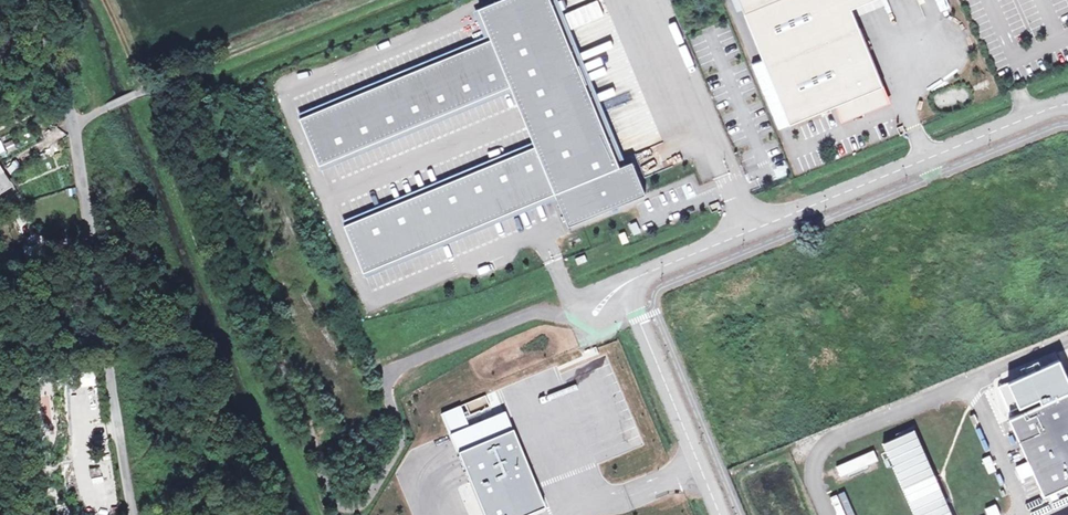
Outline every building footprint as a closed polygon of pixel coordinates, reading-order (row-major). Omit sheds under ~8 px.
[(300,119),(321,171),(512,92),(535,147),(344,226),(366,278),(557,199),(568,226),(621,205),(645,195),(632,162),(626,165),(558,0),(499,0),(477,9),(490,40),(300,119)] [(789,125),(835,107),(842,123),(889,103),(851,10),(875,0),(739,0),(789,125)] [(949,7),(946,0),(937,0),(941,10),(949,7)] [(681,201),(695,195),(690,182),(676,187),(681,201)] [(1008,418),(1043,496),(1063,487),(1067,485),(1067,392),(1008,418)] [(483,514),(528,514),(544,508),(504,413),(467,428),(463,418),(490,407),(485,396),(441,414),(451,436),(483,514)] [(884,443),(915,514),(952,514),(914,430),(884,443)] [(968,456),(982,451),(980,445),(966,450),(968,456)] [(1016,452),(1008,455),(1011,462),(1019,459),(1016,452)] [(982,458),(988,474),(996,471),(990,455),(982,458)] [(996,504),(985,508),(988,514),(1001,514),(996,504)]
